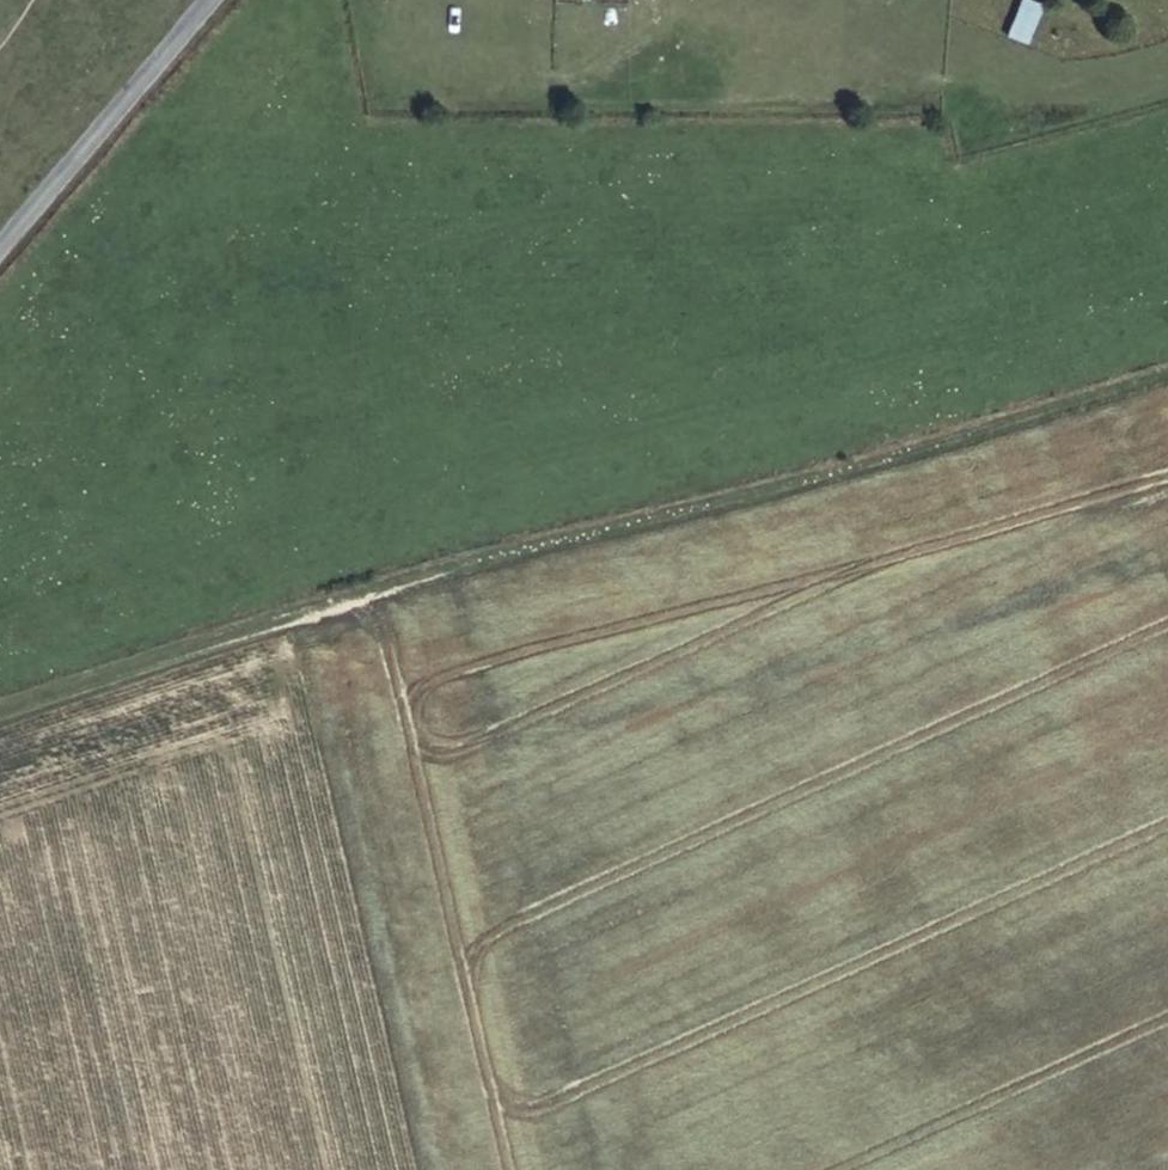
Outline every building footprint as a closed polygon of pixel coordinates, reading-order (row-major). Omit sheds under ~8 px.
[(1028,47),(1042,6),(1024,0),(1018,0),(1005,39),(1028,47)]
